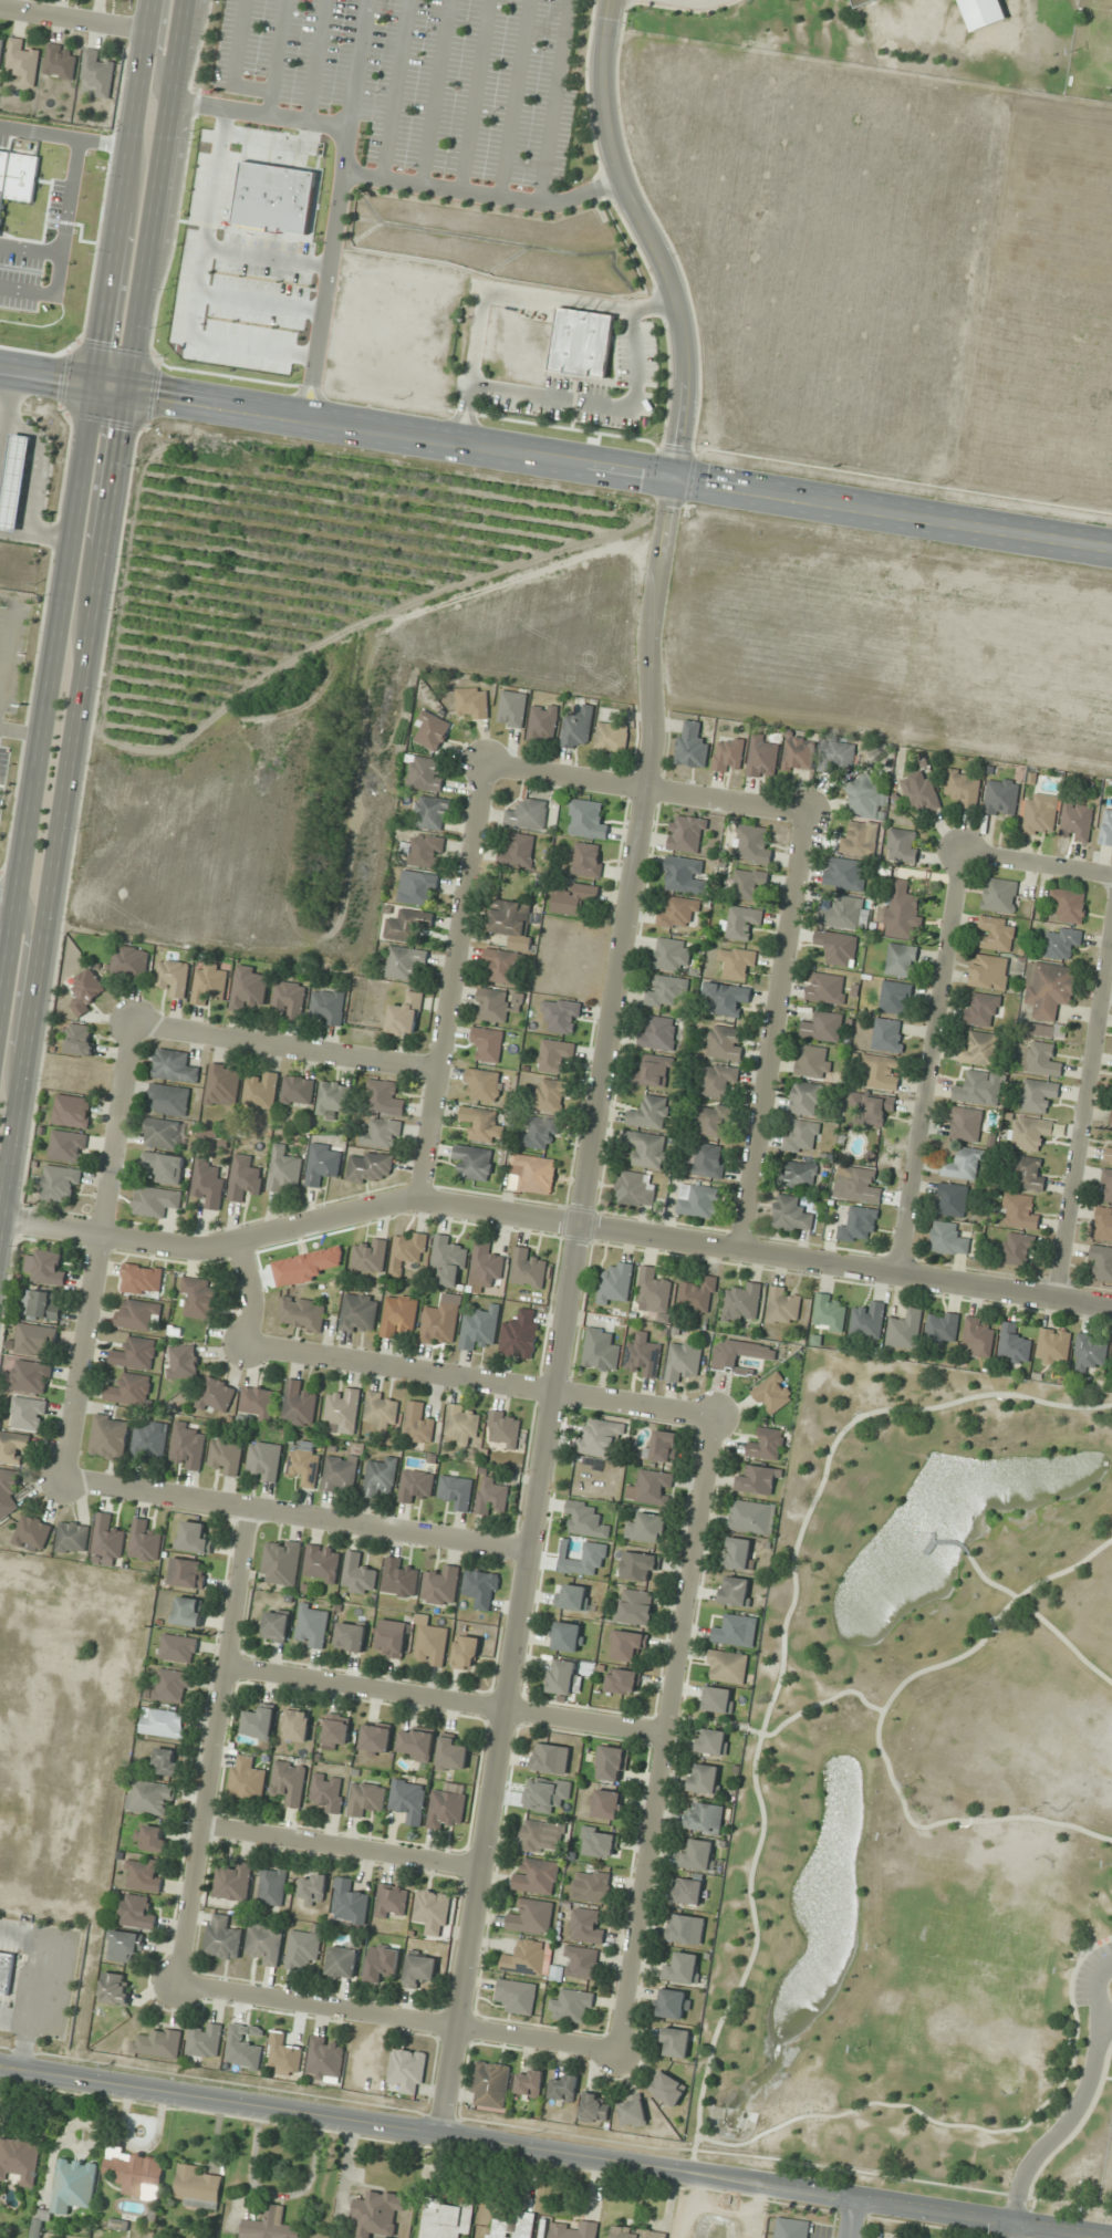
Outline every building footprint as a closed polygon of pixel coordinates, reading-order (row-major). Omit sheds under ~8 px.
[(969,32),(1007,19),(1001,0),(959,0),(969,32)] [(40,51),(22,49),(23,38),(10,37),(7,72),(24,74),(23,85),(36,86),(40,51)] [(44,75),(72,80),(77,48),(49,43),(44,75)] [(111,98),(115,63),(102,61),(103,51),(86,49),(81,83),(100,86),(99,96),(111,98)] [(40,315),(0,310),(0,123),(90,136),(65,308),(42,304),(40,315)] [(558,305),(614,314),(605,377),(548,368),(558,305)] [(17,530),(0,527),(0,512),(12,434),(31,436),(17,530)] [(488,688),(457,688),(457,718),(488,718),(488,688)] [(498,724),(523,727),(527,693),(502,690),(498,724)] [(527,741),(553,745),(559,706),(532,702),(527,741)] [(596,706),(584,704),(582,716),(567,713),(561,746),(579,749),(580,741),(589,743),(596,706)] [(411,739),(438,752),(452,724),(425,710),(411,739)] [(676,764),(706,767),(709,742),(699,741),(701,722),(681,720),(676,764)] [(596,750),(626,752),(628,725),(598,722),(596,750)] [(767,735),(752,733),(747,775),(775,779),(779,745),(766,743),(767,735)] [(781,766),(810,773),(817,742),(788,735),(781,766)] [(715,771),(742,771),(742,739),(715,739),(715,771)] [(856,746),(825,741),(820,771),(831,773),(833,764),(853,767),(856,746)] [(445,760),(411,756),(408,787),(442,791),(445,760)] [(945,793),(956,795),(954,805),(976,808),(981,779),(970,778),(971,772),(949,769),(945,793)] [(919,784),(916,775),(901,781),(910,809),(919,806),(922,814),(941,807),(932,779),(919,784)] [(1013,818),(1021,783),(990,777),(982,811),(1013,818)] [(850,818),(879,818),(879,807),(888,807),(888,794),(875,794),(875,779),(850,779),(850,818)] [(1021,831),(1042,835),(1044,826),(1054,828),(1058,798),(1027,793),(1021,831)] [(448,829),(448,798),(418,797),(417,828),(448,829)] [(504,824),(544,830),(549,802),(519,798),(517,811),(507,810),(504,824)] [(607,839),(609,825),(600,824),(602,802),(570,799),(567,834),(607,839)] [(1059,837),(1088,842),(1094,807),(1064,802),(1059,837)] [(1105,808),(1100,844),(1111,846),(1111,809),(1105,808)] [(708,821),(675,813),(667,847),(699,855),(708,821)] [(874,856),(879,824),(847,819),(842,852),(874,856)] [(733,858),(766,862),(771,829),(738,824),(733,858)] [(916,863),(920,833),(891,828),(886,858),(916,863)] [(511,848),(502,846),(499,863),(530,869),(536,836),(514,832),(511,848)] [(412,834),(409,865),(440,869),(444,838),(412,834)] [(603,845),(574,843),(573,875),(602,876),(603,845)] [(704,893),(705,882),(700,881),(701,859),(665,856),(663,891),(704,893)] [(865,860),(826,858),(825,888),(864,890),(865,860)] [(731,898),(755,900),(756,891),(766,892),(768,873),(734,869),(731,898)] [(439,876),(403,870),(398,901),(434,907),(439,876)] [(1017,881),(986,878),(983,909),(1014,912),(1017,881)] [(891,909),(881,908),(879,923),(887,924),(885,936),(911,940),(913,929),(922,931),(924,916),(917,915),(919,896),(907,894),(909,880),(895,879),(891,909)] [(599,887),(575,884),(574,893),(554,890),(551,911),(584,916),(586,901),(597,902),(599,887)] [(1060,909),(1059,921),(1082,924),(1086,893),(1052,888),(1050,908),(1060,909)] [(860,930),(864,900),(824,894),(819,924),(860,930)] [(658,925),(696,929),(699,900),(661,896),(658,925)] [(527,950),(533,904),(492,899),(488,932),(510,935),(509,948),(527,950)] [(386,916),(383,939),(417,943),(419,927),(432,928),(434,911),(399,907),(398,917),(386,916)] [(721,939),(750,939),(750,928),(761,928),(761,908),(729,908),(729,916),(721,916),(721,939)] [(1016,920),(979,916),(976,948),(1012,952),(1016,920)] [(1043,956),(1067,960),(1069,949),(1079,951),(1083,931),(1059,927),(1058,936),(1048,934),(1043,956)] [(815,942),(826,944),(823,964),(855,968),(859,936),(817,931),(815,942)] [(686,972),(690,942),(655,938),(652,968),(686,972)] [(919,948),(891,942),(884,973),(913,979),(919,948)] [(151,951),(115,944),(109,974),(144,981),(151,951)] [(386,976),(414,981),(417,962),(427,964),(429,951),(390,945),(386,976)] [(717,965),(726,967),(724,978),(751,982),(756,952),(720,947),(717,965)] [(519,953),(485,948),(483,962),(493,963),(490,980),(514,984),(519,953)] [(971,986),(1006,989),(1009,958),(974,955),(971,986)] [(190,963),(160,960),(157,983),(166,984),(164,995),(186,998),(190,963)] [(1077,968),(1029,962),(1023,1004),(1035,1006),(1033,1019),(1056,1022),(1059,1003),(1072,1005),(1077,968)] [(228,966),(207,963),(206,969),(196,968),(191,1003),(211,1006),(212,996),(224,998),(228,966)] [(268,970),(236,965),(231,1005),(263,1009),(268,970)] [(108,987),(86,968),(70,988),(78,994),(68,1005),(82,1017),(108,987)] [(844,1005),(849,978),(811,971),(807,998),(844,1005)] [(653,988),(647,987),(645,1004),(674,1007),(675,997),(686,998),(688,979),(655,975),(653,988)] [(282,1017),(301,1020),(306,985),(277,980),(273,1005),(284,1007),(282,1017)] [(879,1011),(907,1016),(912,985),(885,980),(879,1011)] [(712,1014),(738,1017),(739,1003),(749,1004),(751,988),(706,982),(704,996),(714,998),(712,1014)] [(341,1025),(346,992),(314,988),(309,1021),(341,1025)] [(479,988),(476,1020),(508,1023),(509,1011),(522,1013),(524,993),(479,988)] [(403,1002),(392,1000),(387,1033),(416,1037),(423,993),(405,990),(403,1002)] [(964,1023),(997,1028),(1002,996),(969,992),(964,1023)] [(541,1020),(550,1021),(549,1032),(577,1034),(580,1002),(543,999),(541,1020)] [(840,1042),(843,1014),(815,1011),(814,1022),(803,1021),(801,1037),(840,1042)] [(677,1019),(643,1015),(640,1047),(673,1051),(677,1019)] [(873,1050),(902,1053),(905,1021),(876,1019),(873,1050)] [(1066,1029),(1028,1021),(1026,1033),(1064,1040),(1066,1029)] [(92,1057),(96,1027),(68,1023),(63,1052),(92,1057)] [(706,1057),(740,1062),(744,1030),(710,1025),(706,1057)] [(480,1049),(478,1060),(499,1064),(504,1031),(474,1027),(470,1048),(480,1049)] [(959,1062),(994,1067),(999,1036),(965,1030),(959,1062)] [(575,1060),(572,1039),(538,1044),(543,1073),(563,1070),(561,1062),(575,1060)] [(1060,1076),(1062,1063),(1053,1062),(1055,1044),(1028,1041),(1024,1072),(1060,1076)] [(833,1050),(800,1044),(795,1074),(828,1079),(833,1050)] [(191,1052),(157,1048),(153,1078),(198,1083),(200,1066),(189,1065),(191,1052)] [(672,1057),(645,1054),(643,1073),(635,1072),(633,1083),(668,1088),(672,1057)] [(901,1059),(863,1055),(862,1065),(872,1067),(870,1087),(898,1090),(901,1059)] [(237,1107),(241,1067),(210,1064),(206,1104),(237,1107)] [(727,1097),(728,1083),(738,1083),(739,1066),(701,1065),(700,1097),(727,1097)] [(497,1102),(503,1074),(468,1067),(462,1096),(497,1102)] [(998,1106),(1002,1073),(967,1069),(965,1087),(954,1086),(953,1101),(998,1106)] [(248,1078),(243,1104),(273,1110),(280,1074),(259,1071),(257,1080),(248,1078)] [(314,1078),(284,1075),(281,1104),(312,1107),(314,1078)] [(534,1109),(563,1114),(568,1082),(539,1077),(534,1109)] [(397,1083),(370,1079),(365,1109),(403,1115),(406,1096),(396,1094),(397,1083)] [(1045,1113),(1045,1103),(1057,1104),(1059,1082),(1023,1079),(1020,1110),(1045,1113)] [(316,1110),(345,1117),(353,1087),(324,1080),(316,1110)] [(789,1112),(815,1116),(820,1085),(794,1081),(789,1112)] [(896,1097),(852,1092),(851,1103),(861,1104),(859,1124),(882,1126),(884,1115),(894,1116),(896,1097)] [(627,1125),(665,1130),(669,1098),(643,1094),(641,1110),(629,1109),(627,1125)] [(92,1098),(57,1095),(54,1124),(89,1128),(92,1098)] [(729,1138),(730,1106),(692,1105),(691,1137),(729,1138)] [(503,1143),(504,1123),(495,1122),(496,1110),(461,1107),(461,1118),(470,1119),(468,1141),(503,1143)] [(980,1142),(983,1110),(951,1107),(949,1139),(980,1142)] [(1011,1148),(1040,1151),(1042,1138),(1052,1140),(1054,1120),(1015,1115),(1011,1148)] [(397,1150),(402,1122),(374,1117),(372,1129),(364,1128),(361,1143),(397,1150)] [(144,1146),(181,1149),(184,1122),(147,1118),(144,1146)] [(520,1147),(548,1148),(548,1140),(559,1140),(560,1119),(529,1118),(529,1127),(521,1127),(520,1147)] [(786,1152),(817,1152),(817,1121),(786,1121),(786,1152)] [(88,1135),(53,1129),(48,1158),(83,1163),(88,1135)] [(634,1144),(632,1166),(664,1169),(667,1135),(625,1132),(624,1143),(634,1144)] [(268,1190),(288,1193),(289,1184),(300,1185),(303,1159),(284,1156),(285,1144),(274,1143),(268,1190)] [(325,1188),(326,1177),(339,1178),(342,1146),(311,1143),(307,1186),(325,1188)] [(490,1181),(493,1148),(455,1145),(453,1165),(461,1165),(460,1179),(490,1181)] [(724,1145),(696,1145),(695,1177),(723,1177),(724,1145)] [(979,1182),(984,1151),(958,1146),(955,1162),(943,1160),(941,1175),(979,1182)] [(138,1178),(180,1185),(185,1157),(142,1151),(138,1178)] [(254,1156),(234,1153),(229,1200),(247,1202),(248,1192),(260,1194),(264,1168),(253,1167),(254,1156)] [(392,1176),(393,1154),(350,1153),(349,1181),(379,1182),(379,1176),(392,1176)] [(511,1165),(521,1166),(518,1191),(553,1195),(558,1158),(513,1153),(511,1165)] [(1012,1187),(1042,1191),(1046,1159),(1017,1155),(1012,1187)] [(221,1210),(226,1175),(216,1173),(218,1160),(197,1157),(191,1195),(204,1197),(202,1207),(221,1210)] [(817,1187),(815,1162),(781,1164),(783,1189),(817,1187)] [(833,1197),(880,1204),(883,1188),(873,1187),(876,1168),(839,1162),(833,1197)] [(41,1197),(76,1203),(82,1170),(47,1164),(41,1197)] [(615,1202),(652,1208),(657,1176),(621,1170),(615,1202)] [(1102,1170),(1101,1202),(1111,1203),(1111,1170),(1102,1170)] [(716,1218),(720,1187),(681,1182),(677,1214),(716,1218)] [(936,1214),(964,1218),(969,1186),(940,1182),(936,1214)] [(180,1210),(182,1190),(136,1185),(133,1215),(166,1219),(167,1209),(180,1210)] [(1040,1208),(1031,1207),(1033,1196),(1006,1192),(1002,1225),(1037,1230),(1040,1208)] [(812,1232),(814,1211),(800,1210),(802,1197),(777,1194),(773,1228),(812,1232)] [(836,1239),(873,1244),(878,1210),(851,1206),(848,1227),(838,1226),(836,1239)] [(970,1236),(958,1234),(960,1224),(935,1221),(931,1251),(967,1256),(970,1236)] [(389,1275),(401,1277),(402,1266),(421,1268),(426,1235),(396,1231),(389,1275)] [(1035,1235),(1005,1233),(1002,1263),(1033,1266),(1035,1235)] [(438,1285),(462,1288),(468,1248),(453,1246),(454,1237),(435,1234),(430,1270),(440,1271),(438,1285)] [(386,1270),(386,1240),(366,1240),(366,1247),(353,1247),(353,1270),(386,1270)] [(496,1243),(475,1240),(470,1281),(501,1284),(504,1256),(494,1254),(496,1243)] [(1097,1267),(1095,1279),(1111,1282),(1111,1248),(1092,1245),(1089,1266),(1097,1267)] [(510,1283),(543,1288),(547,1261),(534,1259),(536,1250),(515,1247),(510,1283)] [(32,1282),(65,1285),(67,1271),(59,1270),(61,1252),(36,1249),(35,1256),(27,1255),(26,1272),(33,1273),(32,1282)] [(634,1264),(614,1261),(613,1272),(602,1270),(597,1304),(617,1307),(618,1299),(629,1301),(634,1264)] [(164,1269),(125,1263),(120,1291),(160,1297),(164,1269)] [(668,1322),(672,1281),(656,1279),(657,1268),(642,1266),(637,1307),(659,1309),(658,1321),(668,1322)] [(682,1281),(677,1309),(710,1314),(716,1278),(703,1276),(702,1285),(682,1281)] [(215,1320),(220,1283),(184,1278),(181,1297),(187,1298),(184,1316),(215,1320)] [(723,1318),(757,1321),(761,1284),(741,1281),(740,1291),(726,1289),(723,1318)] [(801,1290),(771,1286),(766,1322),(797,1326),(801,1290)] [(23,1317),(61,1318),(61,1303),(55,1303),(55,1291),(24,1290),(23,1317)] [(339,1330),(374,1335),(379,1297),(345,1292),(339,1330)] [(846,1308),(839,1306),(841,1297),(817,1293),(812,1328),(843,1332),(846,1308)] [(381,1337),(401,1340),(402,1329),(414,1331),(418,1298),(386,1294),(381,1337)] [(327,1303),(282,1296),(278,1325),(322,1332),(327,1303)] [(158,1332),(162,1304),(120,1298),(116,1326),(158,1332)] [(879,1339),(887,1304),(867,1300),(865,1310),(854,1308),(849,1333),(879,1339)] [(455,1347),(459,1304),(436,1302),(436,1311),(423,1309),(420,1343),(455,1347)] [(904,1307),(903,1317),(890,1316),(886,1346),(917,1350),(922,1309),(904,1307)] [(499,1355),(534,1360),(540,1321),(534,1320),(535,1310),(518,1308),(516,1319),(504,1317),(499,1355)] [(925,1340),(956,1345),(960,1315),(929,1310),(925,1340)] [(485,1346),(494,1347),(498,1315),(464,1311),(459,1349),(484,1352),(485,1346)] [(990,1357),(995,1320),(967,1317),(963,1354),(990,1357)] [(1032,1336),(1015,1334),(1016,1323),(1003,1322),(999,1360),(1029,1363),(1032,1336)] [(17,1353),(55,1355),(57,1326),(18,1325),(17,1353)] [(613,1331),(588,1327),(582,1366),(617,1372),(622,1344),(611,1343),(613,1331)] [(1067,1365),(1071,1332),(1041,1328),(1036,1360),(1067,1365)] [(624,1374),(658,1378),(662,1345),(650,1343),(652,1332),(639,1331),(637,1340),(629,1339),(624,1374)] [(1108,1335),(1077,1334),(1075,1372),(1096,1373),(1096,1364),(1107,1365),(1108,1335)] [(156,1340),(125,1335),(123,1352),(112,1350),(110,1364),(152,1370),(156,1340)] [(702,1346),(671,1342),(666,1381),(686,1383),(687,1374),(699,1375),(702,1346)] [(197,1377),(197,1345),(168,1345),(168,1377),(197,1377)] [(52,1364),(14,1360),(11,1390),(48,1395),(52,1364)] [(769,1416),(796,1397),(777,1371),(751,1391),(769,1416)] [(147,1406),(151,1376),(120,1372),(119,1386),(107,1385),(105,1401),(147,1406)] [(196,1405),(225,1417),(237,1387),(208,1376),(196,1405)] [(281,1423),(313,1427),(318,1394),(306,1392),(307,1382),(288,1379),(281,1423)] [(272,1419),(274,1390),(243,1387),(240,1416),(272,1419)] [(360,1389),(340,1387),(339,1396),(328,1395),(325,1420),(335,1421),(334,1432),(355,1434),(360,1389)] [(373,1432),(395,1435),(399,1396),(367,1392),(364,1420),(375,1421),(373,1432)] [(42,1431),(46,1400),(14,1396),(9,1426),(42,1431)] [(435,1415),(426,1415),(427,1402),(407,1401),(405,1440),(433,1442),(435,1415)] [(477,1447),(482,1409),(449,1404),(445,1434),(456,1436),(454,1445),(477,1447)] [(517,1449),(521,1414),(490,1411),(488,1436),(496,1437),(495,1446),(517,1449)] [(95,1413),(88,1455),(124,1461),(131,1419),(95,1413)] [(580,1426),(576,1453),(611,1459),(614,1446),(623,1448),(627,1423),(591,1417),(589,1427),(580,1426)] [(131,1459),(163,1463),(168,1423),(136,1419),(131,1459)] [(181,1459),(180,1468),(201,1471),(206,1435),(196,1434),(198,1423),(176,1420),(171,1457),(181,1459)] [(780,1459),(783,1429),(761,1427),(759,1443),(748,1442),(747,1456),(780,1459)] [(680,1434),(656,1429),(650,1459),(673,1464),(680,1434)] [(28,1434),(0,1431),(0,1462),(25,1465),(28,1434)] [(239,1476),(244,1441),(212,1437),(207,1471),(239,1476)] [(248,1469),(257,1470),(256,1480),(277,1483),(282,1445),(251,1441),(248,1469)] [(317,1488),(320,1452),(290,1449),(288,1473),(299,1474),(298,1486),(317,1488)] [(359,1462),(329,1455),(322,1488),(352,1494),(359,1462)] [(378,1464),(368,1463),(363,1496),(381,1499),(383,1489),(393,1490),(398,1458),(379,1455),(378,1464)] [(778,1469),(742,1464),(738,1490),(774,1496),(778,1469)] [(0,1469),(0,1515),(16,1516),(18,1470),(0,1469)] [(434,1473),(403,1469),(399,1501),(419,1503),(420,1494),(432,1495),(434,1473)] [(673,1473),(637,1469),(633,1501),(669,1506),(673,1473)] [(450,1510),(472,1509),(470,1476),(440,1477),(441,1497),(449,1496),(450,1510)] [(495,1515),(496,1507),(506,1509),(510,1481),(481,1477),(476,1513),(495,1515)] [(572,1523),(570,1532),(608,1539),(610,1527),(596,1524),(600,1505),(568,1499),(564,1521),(572,1523)] [(775,1505),(732,1499),(728,1529),(772,1535),(775,1505)] [(666,1516),(640,1512),(639,1523),(628,1521),(625,1538),(663,1543),(666,1516)] [(122,1565),(125,1527),(112,1526),(113,1514),(96,1513),(92,1563),(122,1565)] [(42,1554),(53,1525),(24,1514),(13,1542),(42,1554)] [(158,1561),(162,1532),(150,1531),(152,1520),(134,1518),(128,1556),(158,1561)] [(202,1536),(205,1525),(182,1519),(175,1546),(209,1556),(213,1539),(202,1536)] [(86,1554),(90,1525),(60,1521),(56,1550),(86,1554)] [(752,1569),(754,1539),(726,1537),(725,1568),(752,1569)] [(297,1586),(302,1542),(266,1538),(261,1581),(297,1586)] [(303,1577),(336,1583),(342,1550),(309,1544),(303,1577)] [(658,1571),(660,1556),(620,1550),(616,1577),(647,1581),(648,1570),(658,1571)] [(378,1567),(358,1564),(360,1552),(348,1551),(343,1589),(375,1594),(378,1567)] [(202,1590),(208,1563),(173,1556),(168,1583),(202,1590)] [(419,1566),(409,1565),(409,1560),(387,1557),(381,1592),(415,1597),(419,1566)] [(421,1601),(455,1606),(460,1566),(439,1564),(437,1574),(425,1572),(421,1601)] [(493,1612),(501,1575),(467,1568),(462,1594),(474,1597),(471,1608),(493,1612)] [(719,1603),(748,1608),(753,1580),(724,1575),(719,1603)] [(557,1610),(589,1610),(589,1585),(557,1585),(557,1610)] [(617,1621),(650,1625),(654,1592),(621,1589),(617,1621)] [(200,1627),(203,1599),(177,1597),(174,1624),(200,1627)] [(325,1648),(331,1607),(301,1603),(296,1644),(325,1648)] [(290,1614),(268,1610),(263,1639),(286,1643),(290,1614)] [(715,1622),(712,1641),(751,1648),(756,1618),(727,1613),(726,1624),(715,1622)] [(378,1656),(404,1657),(406,1621),(380,1620),(378,1656)] [(582,1653),(585,1625),(555,1621),(551,1650),(582,1653)] [(363,1652),(366,1625),(339,1622),(337,1649),(363,1652)] [(415,1662),(444,1665),(448,1627),(419,1625),(415,1662)] [(612,1659),(634,1663),(636,1651),(646,1652),(648,1634),(616,1629),(612,1659)] [(160,1660),(195,1663),(198,1637),(162,1634),(160,1660)] [(474,1670),(481,1639),(458,1634),(452,1666),(474,1670)] [(744,1685),(749,1656),(711,1649),(706,1678),(744,1685)] [(549,1693),(575,1696),(579,1662),(552,1659),(549,1693)] [(607,1693),(639,1695),(641,1671),(609,1668),(607,1693)] [(193,1673),(160,1669),(157,1690),(148,1689),(147,1699),(182,1703),(184,1691),(191,1692),(193,1673)] [(735,1691),(708,1686),(703,1709),(731,1715),(735,1691)] [(271,1741),(275,1706),(260,1704),(258,1713),(246,1711),(242,1738),(271,1741)] [(141,1733),(183,1738),(186,1713),(144,1707),(141,1733)] [(283,1737),(305,1742),(312,1713),(289,1708),(283,1737)] [(323,1747),(345,1751),(351,1716),(329,1712),(323,1747)] [(389,1756),(392,1727),(365,1724),(361,1753),(389,1756)] [(696,1752),(727,1755),(730,1732),(698,1728),(696,1752)] [(399,1753),(408,1754),(407,1759),(431,1762),(435,1732),(402,1729),(399,1753)] [(467,1738),(439,1738),(439,1769),(467,1769),(467,1738)] [(532,1770),(567,1774),(570,1746),(535,1743),(532,1770)] [(625,1781),(628,1748),(603,1746),(599,1779),(625,1781)] [(179,1775),(179,1749),(154,1749),(154,1775),(179,1775)] [(228,1796),(263,1801),(267,1770),(255,1768),(257,1757),(234,1753),(228,1796)] [(281,1806),(302,1808),(306,1763),(275,1760),(272,1793),(283,1794),(281,1806)] [(689,1791),(719,1795),(722,1766),(693,1763),(689,1791)] [(320,1812),(342,1813),(345,1776),(314,1774),(312,1800),(321,1801),(320,1812)] [(428,1783),(393,1779),(390,1810),(411,1813),(409,1825),(423,1826),(428,1783)] [(348,1815),(360,1817),(362,1806),(383,1810),(386,1787),(354,1781),(348,1815)] [(463,1822),(466,1794),(433,1789),(428,1827),(450,1830),(451,1821),(463,1822)] [(620,1819),(623,1792),(596,1789),(593,1817),(620,1819)] [(685,1829),(721,1835),(726,1806),(690,1801),(685,1829)] [(560,1851),(560,1822),(522,1822),(522,1851),(560,1851)] [(135,1849),(166,1852),(169,1827),(138,1824),(135,1849)] [(584,1855),(616,1858),(618,1834),(587,1831),(584,1855)] [(714,1870),(717,1842),(693,1839),(692,1850),(682,1849),(680,1867),(714,1870)] [(164,1864),(129,1857),(124,1886),(159,1892),(164,1864)] [(555,1895),(560,1862),(527,1857),(525,1869),(515,1868),(512,1889),(555,1895)] [(213,1895),(246,1902),(253,1864),(240,1861),(238,1871),(218,1868),(213,1895)] [(258,1902),(283,1906),(288,1869),(263,1866),(258,1902)] [(571,1898),(607,1903),(612,1874),(576,1869),(571,1898)] [(298,1902),(322,1906),(328,1876),(304,1871),(298,1902)] [(350,1889),(351,1878),(338,1876),(331,1919),(366,1925),(371,1893),(350,1889)] [(701,1879),(674,1879),(674,1903),(701,1903),(701,1879)] [(377,1918),(406,1918),(406,1885),(377,1885),(377,1918)] [(413,1921),(425,1922),(423,1934),(446,1937),(452,1893),(417,1889),(413,1921)] [(156,1909),(147,1909),(148,1896),(125,1894),(122,1926),(155,1928),(156,1909)] [(554,1902),(521,1898),(519,1912),(509,1910),(507,1930),(549,1935),(554,1902)] [(605,1923),(596,1922),(597,1910),(574,1907),(570,1940),(602,1943),(605,1923)] [(204,1955),(239,1960),(243,1928),(231,1926),(233,1915),(209,1912),(204,1955)] [(706,1918),(671,1912),(667,1940),(701,1945),(706,1918)] [(284,1925),(249,1921),(246,1953),(258,1954),(257,1964),(280,1966),(284,1925)] [(131,1961),(132,1953),(142,1954),(144,1934),(111,1930),(108,1959),(131,1961)] [(306,1971),(308,1959),(318,1961),(322,1935),(291,1930),(285,1967),(306,1971)] [(543,1976),(547,1942),(517,1938),(515,1954),(503,1953),(501,1970),(543,1976)] [(358,1947),(332,1943),(327,1974),(353,1979),(358,1947)] [(367,1981),(385,1982),(386,1973),(398,1973),(399,1945),(369,1944),(367,1981)] [(565,1977),(598,1977),(598,1948),(565,1948),(565,1977)] [(0,1951),(0,1995),(10,1996),(14,1953),(0,1951)] [(667,1979),(698,1983),(702,1955),(670,1951),(667,1979)] [(438,1956),(409,1952),(405,1986),(424,1988),(425,1978),(435,1980),(438,1956)] [(128,2005),(131,1984),(123,1984),(125,1974),(104,1971),(100,2001),(128,2005)] [(496,2000),(507,2001),(505,2012),(532,2015),(536,1984),(498,1978),(496,2000)] [(594,1993),(563,1988),(561,1998),(551,1997),(548,2017),(589,2024),(594,1993)] [(690,2018),(690,1990),(659,1990),(659,2018),(690,2018)] [(218,2057),(222,2024),(203,2022),(202,2032),(190,2030),(187,2053),(218,2057)] [(687,2057),(690,2030),(664,2027),(662,2055),(687,2057)] [(179,2057),(181,2030),(152,2028),(151,2036),(134,2034),(132,2052),(179,2057)] [(265,2065),(298,2072),(304,2047),(284,2043),(287,2032),(273,2029),(265,2065)] [(306,2076),(340,2081),(346,2040),(312,2035),(306,2076)] [(428,2052),(393,2047),(389,2080),(399,2082),(398,2092),(422,2096),(428,2052)] [(506,2109),(512,2065),(476,2060),(470,2104),(506,2109)] [(516,2095),(541,2098),(543,2070),(518,2068),(516,2095)] [(687,2086),(662,2071),(650,2092),(676,2106),(687,2086)] [(576,2101),(578,2075),(552,2073),(551,2099),(576,2101)] [(626,2129),(648,2123),(641,2093),(619,2099),(626,2129)] [(581,2121),(610,2121),(610,2095),(581,2095),(581,2121)] [(1,2138),(0,2142),(0,2181),(7,2181),(8,2173),(22,2175),(21,2186),(36,2188),(42,2143),(1,2138)] [(161,2190),(166,2160),(107,2151),(103,2172),(115,2174),(114,2182),(125,2184),(123,2194),(147,2197),(148,2188),(161,2190)] [(60,2157),(52,2212),(70,2215),(72,2205),(93,2209),(100,2164),(60,2157)] [(182,2205),(219,2210),(223,2178),(201,2175),(202,2166),(179,2162),(174,2196),(183,2197),(182,2205)] [(399,2215),(405,2215),(406,2192),(368,2191),(368,2199),(354,2199),(353,2226),(360,2226),(360,2237),(398,2237),(399,2215)] [(461,2233),(471,2235),(475,2202),(426,2196),(421,2237),(460,2237),(461,2233)] [(302,2226),(281,2224),(283,2205),(267,2203),(266,2221),(242,2219),(241,2237),(300,2237),(302,2226)] [(516,2210),(515,2220),(491,2218),(489,2237),(533,2237),(535,2213),(516,2210)] [(811,2221),(777,2217),(775,2237),(809,2237),(811,2221)] [(578,2220),(577,2226),(551,2223),(550,2237),(597,2237),(598,2222),(578,2220)] [(669,2232),(613,2225),(612,2237),(668,2237),(669,2232)]
